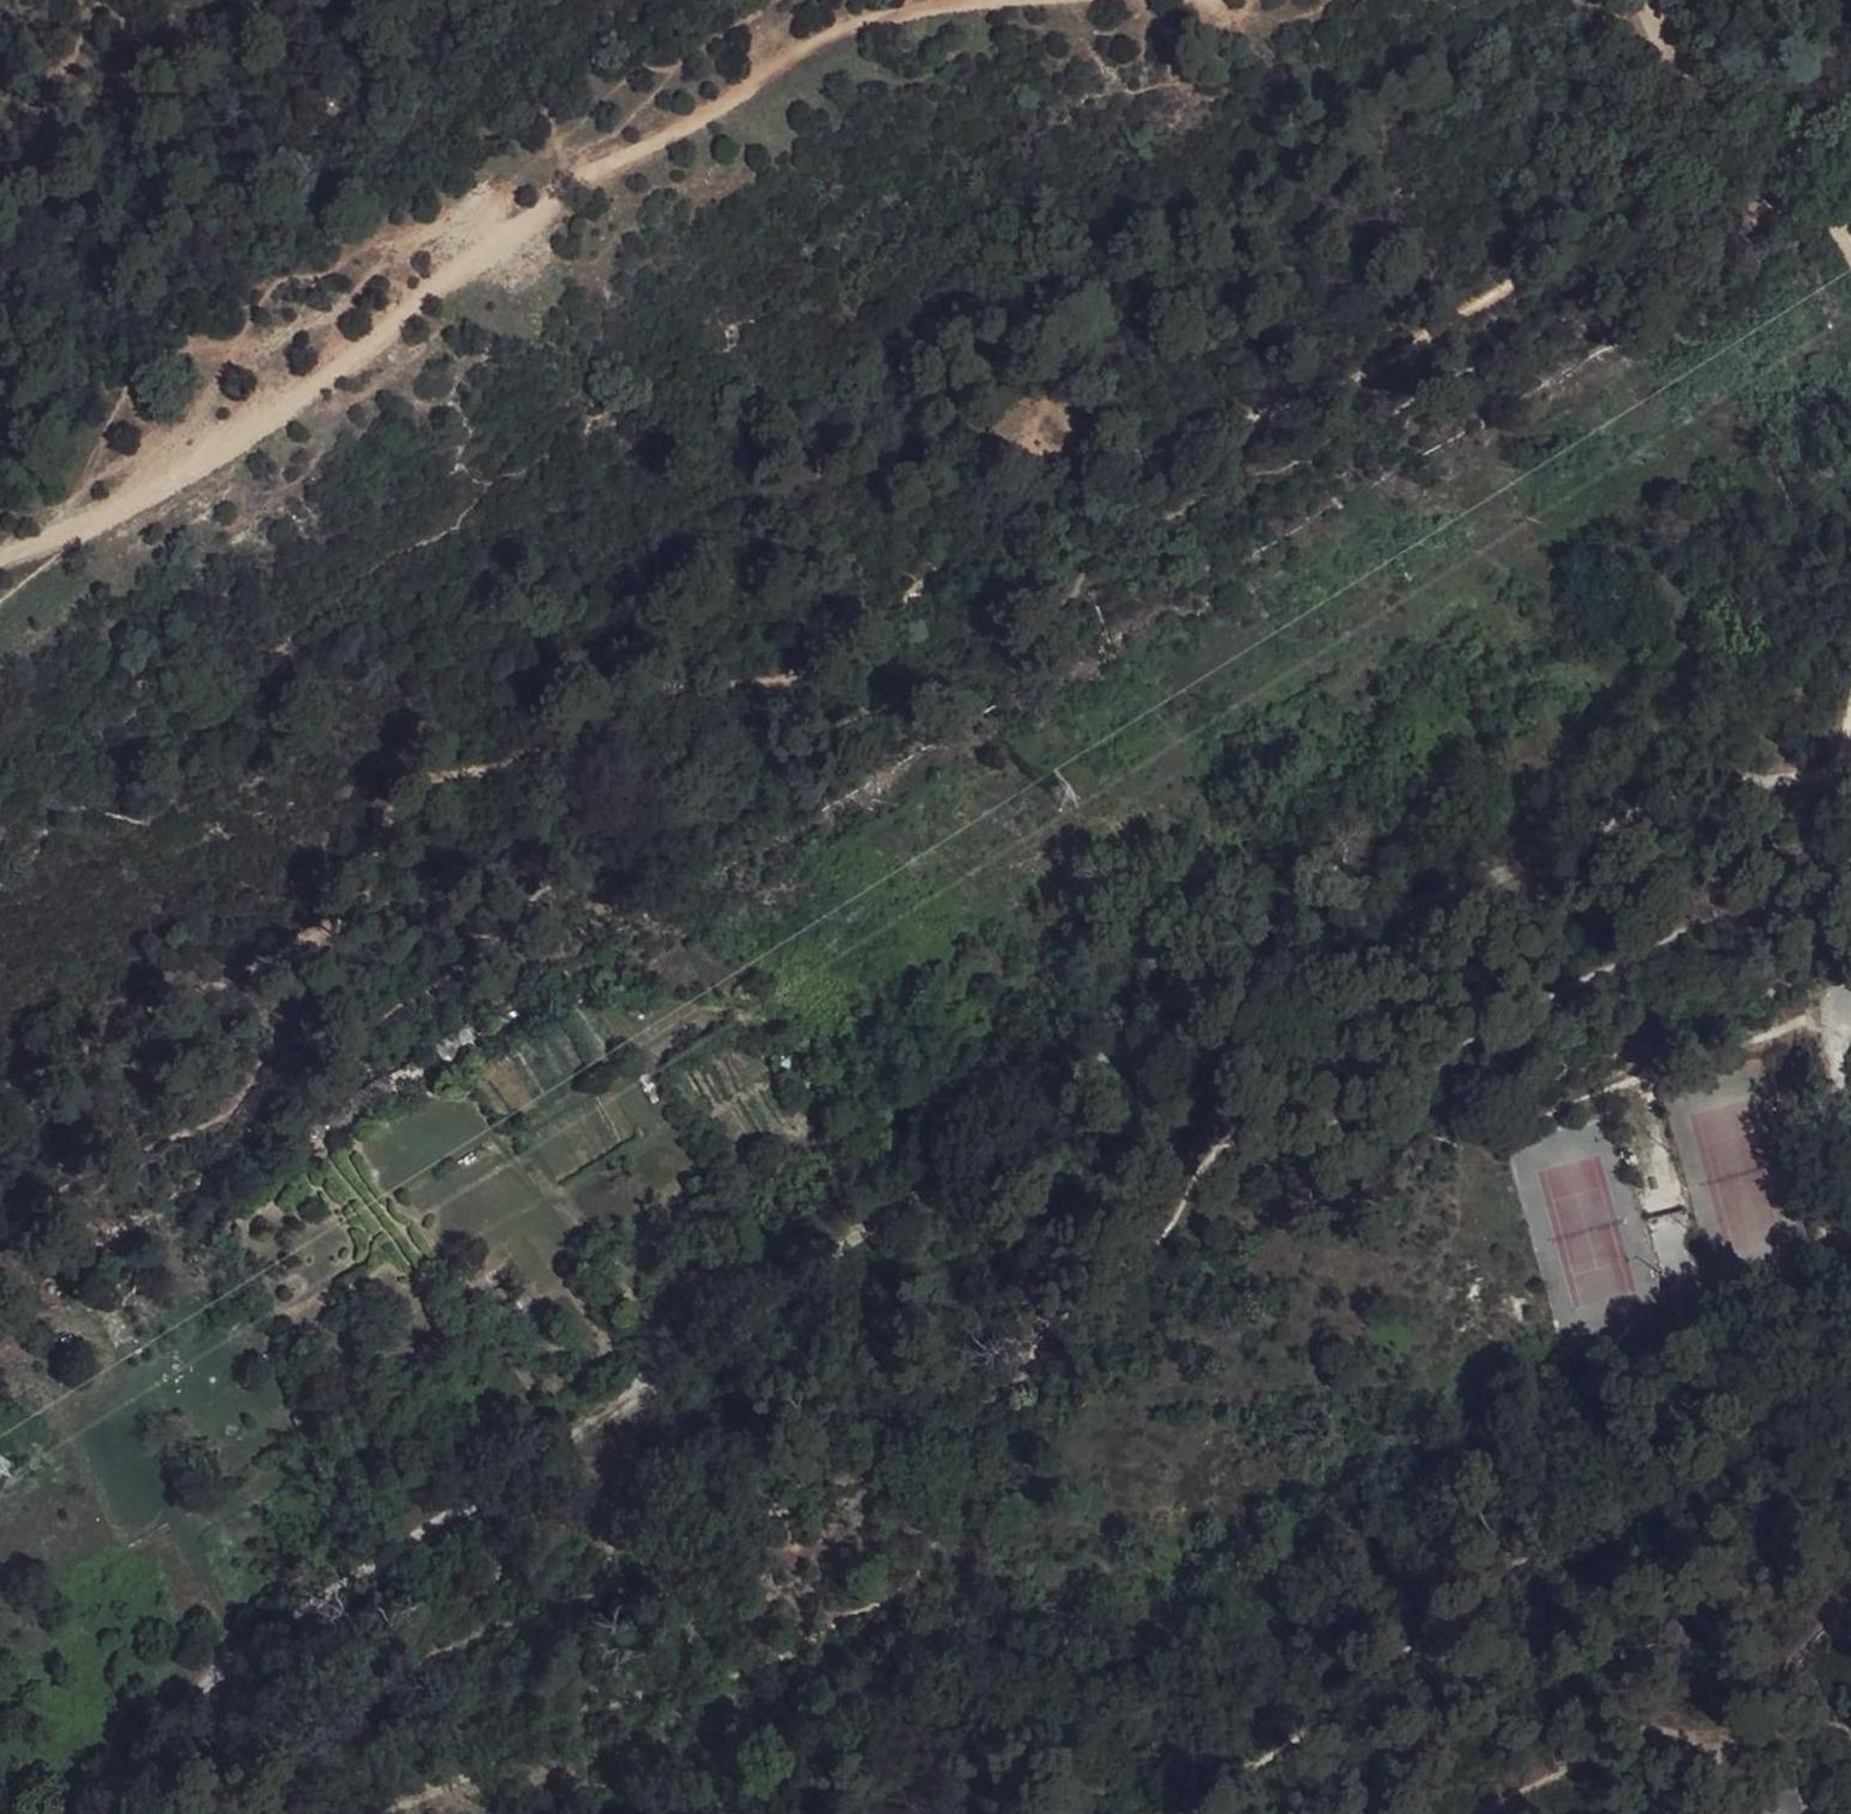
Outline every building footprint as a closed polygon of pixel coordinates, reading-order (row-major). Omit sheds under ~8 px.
[(1635,1157),(1625,1160),(1628,1170),(1638,1167),(1635,1157)]
